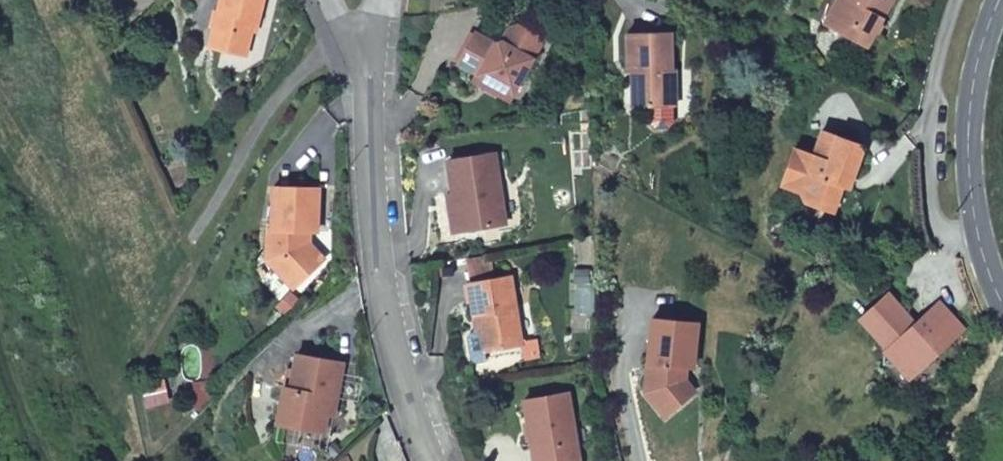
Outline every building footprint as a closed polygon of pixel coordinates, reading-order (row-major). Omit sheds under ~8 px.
[(212,50),(248,59),(254,27),(260,28),(266,0),(223,0),(212,50)] [(900,0),(851,0),(850,0),(842,0),(828,27),(872,53),(900,0)] [(494,92),(492,97),(510,106),(542,42),(521,32),(505,37),(500,48),(487,53),(469,44),(454,74),(476,85),(480,75),(493,81),(490,88),(495,91),(494,92)] [(630,37),(632,75),(639,74),(641,111),(653,111),(677,110),(680,110),(679,73),(676,73),(674,35),(630,37)] [(474,88),(492,97),(494,92),(495,91),(490,88),(493,81),(480,75),(476,85),(474,88)] [(677,110),(653,111),(654,128),(660,133),(673,132),(678,127),(677,110)] [(850,181),(859,184),(867,159),(866,153),(827,139),(818,162),(799,155),(786,190),(804,197),(808,207),(824,213),(826,206),(840,212),(846,193),(850,181)] [(463,194),(470,231),(510,224),(499,156),(452,164),(457,196),(463,194)] [(855,195),(859,184),(850,181),(846,193),(855,195)] [(327,187),(281,186),(279,226),(275,226),(274,259),(288,259),(287,271),(302,286),(315,275),(313,272),(325,260),(312,246),(313,230),(325,230),(327,187)] [(457,233),(470,231),(463,194),(457,196),(451,196),(457,233)] [(473,265),(476,284),(494,281),(491,261),(473,265)] [(527,345),(514,277),(494,281),(476,284),(472,284),(476,319),(483,317),(486,333),(489,351),(527,345)] [(917,381),(972,330),(944,300),(919,323),(911,316),(913,306),(902,304),(893,294),(863,321),(890,350),(887,365),(904,368),(917,381)] [(686,397),(694,407),(707,396),(693,380),(693,370),(703,371),(706,324),(662,321),(657,394),(671,410),(686,397)] [(489,351),(486,333),(475,335),(471,340),(476,362),(480,365),(491,363),(489,351)] [(338,395),(345,396),(351,360),(304,354),(299,386),(291,385),(285,422),(331,429),(335,411),(338,395)] [(542,445),(549,443),(553,460),(592,460),(576,393),(534,402),(542,445)] [(343,412),(345,396),(338,395),(335,411),(343,412)] [(679,419),(694,407),(686,397),(671,410),(679,419)] [(542,445),(539,445),(543,460),(553,460),(549,443),(542,445)]
